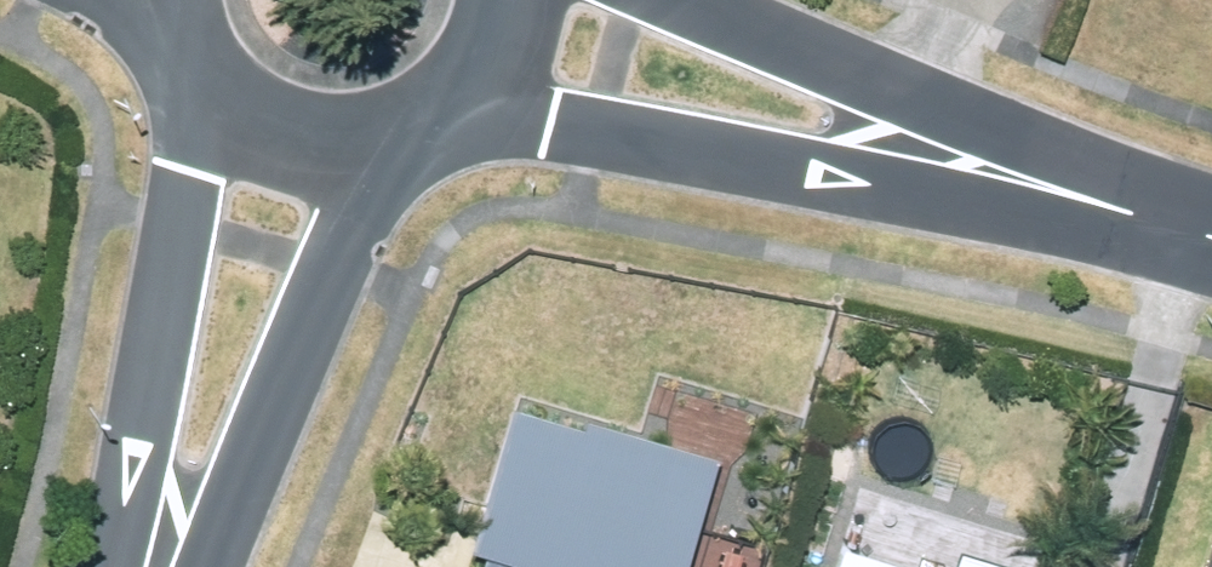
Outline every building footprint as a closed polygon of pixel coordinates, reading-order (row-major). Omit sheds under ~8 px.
[(497,396),(455,537),(477,543),(470,566),(664,566),(701,449),(570,410),(569,418),(497,396)] [(1027,558),(931,531),(922,561),(826,531),(815,566),(1024,566),(1027,558)]
